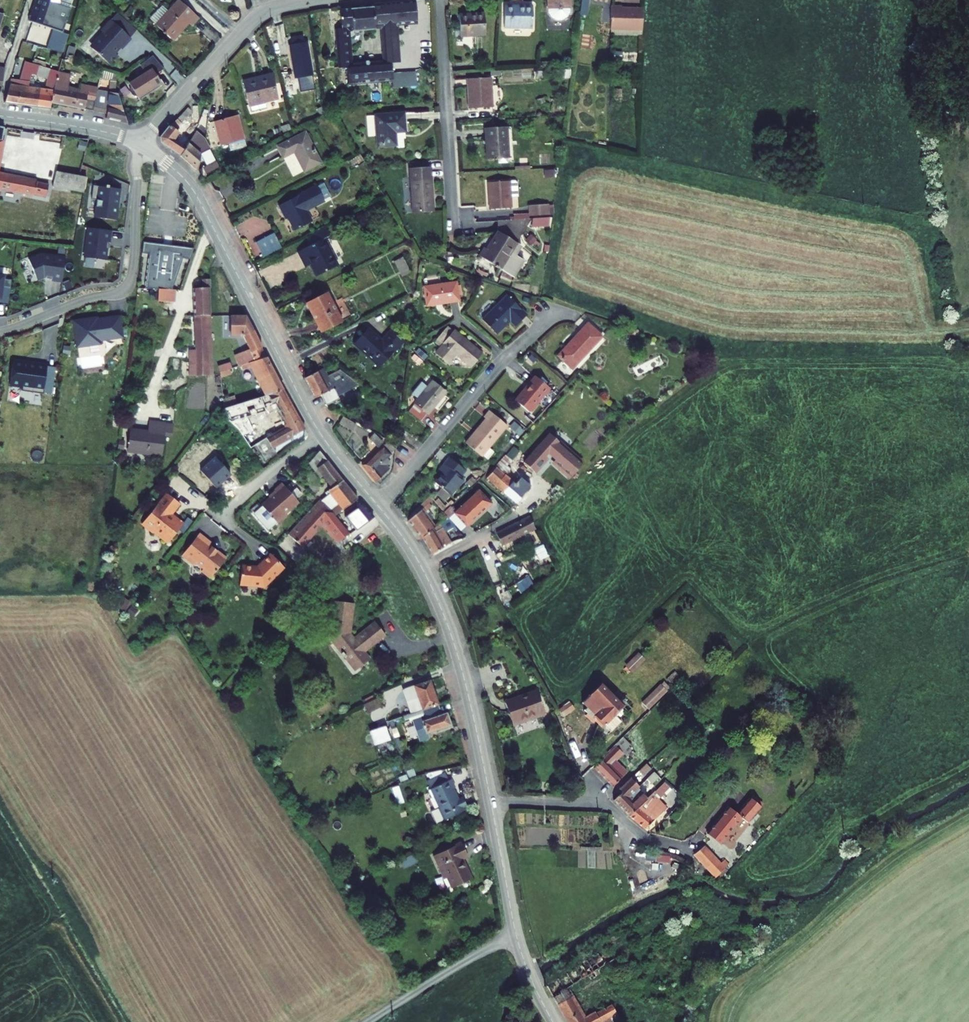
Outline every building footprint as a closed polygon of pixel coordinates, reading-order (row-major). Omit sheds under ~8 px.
[(168,34),(184,18),(187,23),(195,14),(180,0),(172,0),(153,20),(168,34)] [(613,1),(613,27),(644,27),(645,5),(622,5),(622,1),(613,1)] [(31,23),(67,33),(72,13),(37,2),(31,23)] [(508,3),(508,23),(534,23),(534,2),(508,3)] [(346,29),(340,30),(344,81),(397,77),(397,73),(396,63),(406,62),(404,27),(423,25),(421,3),(378,6),(378,10),(357,11),(357,8),(345,9),(346,29)] [(460,17),(461,39),(485,39),(485,15),(460,17)] [(106,32),(96,44),(96,48),(114,63),(122,54),(119,52),(124,46),(125,48),(135,37),(114,19),(106,28),(106,32)] [(302,79),(318,76),(313,44),(310,45),(309,40),(297,42),(298,47),(296,47),(302,79)] [(34,75),(61,82),(62,78),(64,75),(64,72),(29,63),(23,80),(27,81),(21,104),(41,107),(46,91),(30,88),(34,75)] [(149,74),(132,84),(134,88),(133,90),(133,92),(135,96),(137,97),(140,98),(142,102),(163,90),(149,65),(145,68),(149,74)] [(3,86),(8,68),(2,66),(1,69),(0,69),(0,85),(3,86)] [(420,71),(397,73),(397,77),(398,87),(421,85),(420,71)] [(251,78),(255,100),(285,94),(281,72),(251,78)] [(100,81),(112,84),(112,75),(101,73),(100,81)] [(112,84),(111,94),(110,114),(110,118),(130,124),(128,120),(117,88),(117,77),(112,75),(112,84)] [(62,78),(61,82),(59,89),(55,102),(89,111),(96,113),(96,111),(98,91),(99,88),(75,82),(62,78)] [(16,79),(9,102),(21,104),(27,81),(23,80),(23,81),(16,79)] [(467,82),(468,110),(491,108),(490,80),(467,82)] [(53,109),(55,102),(59,89),(50,86),(48,91),(46,91),(41,107),(53,109)] [(111,94),(98,91),(96,111),(110,114),(111,94)] [(236,137),(237,144),(251,140),(244,110),(224,115),(229,138),(236,137)] [(160,146),(183,159),(194,142),(177,130),(183,124),(177,119),(159,136),(160,146)] [(378,120),(380,151),(398,150),(397,136),(407,135),(406,119),(378,120)] [(484,129),(486,158),(506,157),(504,128),(484,129)] [(206,159),(216,153),(210,144),(196,137),(194,142),(183,159),(193,166),(200,171),(206,159)] [(297,156),(307,176),(323,167),(309,140),(284,153),(288,161),(297,156)] [(210,179),(228,171),(221,161),(211,167),(210,179)] [(407,174),(409,216),(432,215),(429,172),(407,174)] [(87,181),(57,175),(55,183),(53,190),(84,195),(87,181)] [(0,177),(0,192),(33,198),(34,197),(46,200),(48,188),(36,185),(0,177)] [(486,193),(488,209),(509,207),(506,181),(487,182),(488,193),(486,193)] [(287,214),(295,232),(311,224),(306,214),(303,208),(310,204),(314,210),(325,203),(318,188),(278,208),(282,217),(287,214)] [(92,202),(97,203),(95,220),(117,223),(119,205),(120,205),(122,192),(109,191),(109,189),(106,189),(106,190),(94,189),(92,202)] [(303,208),(306,214),(314,210),(310,204),(303,208)] [(498,217),(500,233),(516,244),(536,214),(498,217)] [(112,234),(89,231),(85,261),(106,263),(109,245),(111,246),(112,234)] [(479,257),(510,277),(521,260),(510,253),(516,244),(500,233),(488,252),(484,249),(479,257)] [(255,243),(261,259),(278,251),(271,236),(255,243)] [(313,259),(322,275),(340,266),(325,240),(301,252),(306,262),(313,259)] [(143,252),(151,253),(147,286),(159,287),(172,289),(185,257),(193,258),(197,248),(145,241),(143,252)] [(29,263),(38,283),(45,280),(52,281),(52,283),(63,284),(66,261),(42,258),(29,263)] [(403,259),(394,262),(400,277),(408,274),(403,259)] [(1,302),(3,289),(11,291),(12,283),(4,282),(4,278),(0,277),(0,302),(1,302)] [(195,286),(196,312),(214,311),(212,277),(204,278),(205,285),(195,286)] [(429,288),(432,305),(463,300),(459,283),(429,288)] [(172,289),(159,287),(157,300),(173,301),(175,289),(172,289)] [(311,303),(325,331),(347,319),(334,292),(311,303)] [(510,325),(514,329),(526,316),(508,299),(486,323),(500,336),(510,325)] [(197,345),(197,356),(215,356),(214,311),(196,312),(197,345)] [(236,338),(241,368),(256,361),(254,358),(253,351),(255,351),(247,322),(244,316),(228,317),(230,339),(236,338)] [(98,323),(97,320),(74,324),(78,351),(101,347),(101,344),(115,341),(115,340),(123,338),(120,319),(111,320),(111,321),(98,323)] [(564,354),(576,366),(603,337),(592,325),(564,354)] [(363,338),(386,361),(410,340),(399,329),(388,338),(376,326),(363,338)] [(459,355),(474,368),(486,355),(459,332),(439,352),(451,363),(459,355)] [(191,345),(192,371),(216,371),(215,356),(197,356),(197,345),(191,345)] [(331,401),(346,393),(345,390),(368,377),(353,360),(333,371),(329,363),(310,375),(320,394),(325,391),(331,401)] [(260,399),(276,394),(265,376),(256,361),(241,368),(243,371),(246,376),(260,399)] [(14,364),(10,387),(23,389),(23,394),(44,397),(48,369),(14,364)] [(519,399),(533,412),(556,389),(542,376),(519,399)] [(414,406),(425,417),(447,394),(435,382),(414,406)] [(204,384),(188,384),(188,409),(204,409),(204,384)] [(267,409),(283,429),(293,424),(276,394),(260,399),(234,407),(222,411),(228,424),(234,422),(238,429),(243,437),(255,430),(247,417),(267,409)] [(232,399),(222,402),(222,411),(234,407),(232,399)] [(471,438),(487,452),(513,423),(495,407),(489,413),(492,416),(471,438)] [(140,451),(139,455),(159,457),(164,424),(149,422),(148,433),(131,431),(129,450),(140,451)] [(250,447),(257,458),(300,435),(293,424),(283,429),(262,441),(250,447)] [(529,456),(541,467),(553,454),(550,451),(554,447),(559,451),(557,453),(575,470),(587,456),(556,428),(529,456)] [(233,431),(245,450),(250,447),(262,441),(255,430),(243,437),(238,429),(233,431)] [(369,439),(377,448),(382,443),(373,435),(369,439)] [(368,463),(379,477),(393,466),(391,463),(395,460),(392,455),(397,452),(392,445),(368,463)] [(335,509),(338,514),(361,497),(328,459),(321,451),(310,463),(321,478),(325,475),(333,485),(326,494),(324,495),(322,497),(326,501),(333,507),(335,509)] [(436,483),(451,497),(468,479),(462,474),(468,468),(453,455),(445,464),(449,468),(436,483)] [(494,473),(521,497),(536,480),(525,471),(518,478),(502,464),(494,473)] [(263,504),(267,508),(288,486),(284,481),(276,488),(278,491),(263,504)] [(267,508),(279,522),(289,513),(287,511),(300,500),(288,486),(267,508)] [(482,487),(459,509),(470,521),(494,499),(482,487)] [(150,516),(148,527),(155,533),(157,530),(164,535),(164,538),(169,542),(174,543),(188,525),(182,520),(179,520),(175,517),(184,506),(169,494),(162,503),(161,502),(150,516)] [(321,498),(308,513),(321,524),(335,509),(333,507),(326,501),(322,497),(321,498)] [(348,514),(357,526),(373,511),(364,500),(348,514)] [(423,536),(426,534),(437,525),(425,503),(409,514),(423,536)] [(290,533),(302,544),(321,524),(308,513),(290,533)] [(451,513),(446,517),(451,526),(458,521),(451,513)] [(426,534),(435,552),(458,540),(451,526),(446,517),(437,525),(426,534)] [(496,535),(502,547),(536,530),(531,518),(496,535)] [(200,533),(183,555),(194,565),(196,562),(204,568),(202,571),(211,578),(227,558),(210,545),(212,543),(200,533)] [(242,585),(266,587),(285,567),(271,553),(258,567),(243,566),(242,585)] [(333,632),(361,666),(376,653),(372,648),(395,630),(384,616),(361,635),(356,628),(359,598),(338,595),(333,632)] [(117,607),(126,611),(130,602),(121,598),(117,607)] [(637,650),(624,663),(632,670),(645,657),(637,650)] [(419,691),(425,707),(440,702),(431,678),(416,683),(406,689),(408,694),(419,691)] [(662,678),(640,700),(649,708),(670,686),(662,678)] [(600,717),(609,726),(618,717),(614,713),(623,704),(605,686),(587,704),(591,708),(587,712),(597,721),(600,717)] [(513,699),(518,719),(537,713),(540,718),(550,715),(542,690),(513,699)] [(366,705),(371,720),(386,714),(381,700),(366,705)] [(398,725),(403,740),(417,734),(419,738),(430,734),(429,730),(451,722),(448,710),(442,712),(440,702),(425,707),(411,712),(413,720),(398,725)] [(623,704),(614,713),(618,717),(627,708),(623,704)] [(392,718),(367,728),(373,742),(398,732),(392,718)] [(602,768),(611,777),(620,767),(615,762),(626,751),(631,755),(637,749),(633,745),(635,743),(629,738),(602,768)] [(637,749),(631,755),(640,764),(646,757),(637,749)] [(650,762),(643,769),(647,773),(654,766),(650,762)] [(611,777),(620,786),(631,774),(632,772),(623,763),(620,767),(611,777)] [(449,766),(429,770),(431,778),(451,773),(449,766)] [(619,799),(634,814),(644,804),(651,796),(653,793),(666,777),(661,772),(648,788),(638,799),(633,794),(643,784),(636,777),(625,789),(626,791),(619,799)] [(430,787),(432,786),(435,798),(426,800),(429,811),(456,804),(462,800),(460,792),(456,794),(453,781),(455,781),(453,773),(451,773),(431,778),(428,778),(430,787)] [(634,814),(649,829),(668,812),(651,796),(644,804),(634,814)] [(728,845),(736,836),(750,820),(740,811),(738,813),(733,809),(712,831),(728,845)] [(467,868),(465,869),(461,859),(467,856),(460,843),(445,850),(445,851),(437,855),(440,863),(437,864),(444,877),(447,876),(452,887),(471,878),(467,868)] [(719,876),(727,867),(711,847),(702,856),(719,876)] [(559,867),(613,868),(613,850),(556,849),(555,855),(560,856),(559,867)] [(403,867),(417,861),(413,852),(399,858),(403,867)] [(546,984),(569,1021),(601,1021),(618,1012),(615,1003),(585,1020),(567,990),(591,974),(614,959),(607,946),(546,984)] [(638,953),(624,961),(625,965),(640,958),(638,953)] [(601,1021),(619,1021),(622,1020),(618,1012),(601,1021)]
